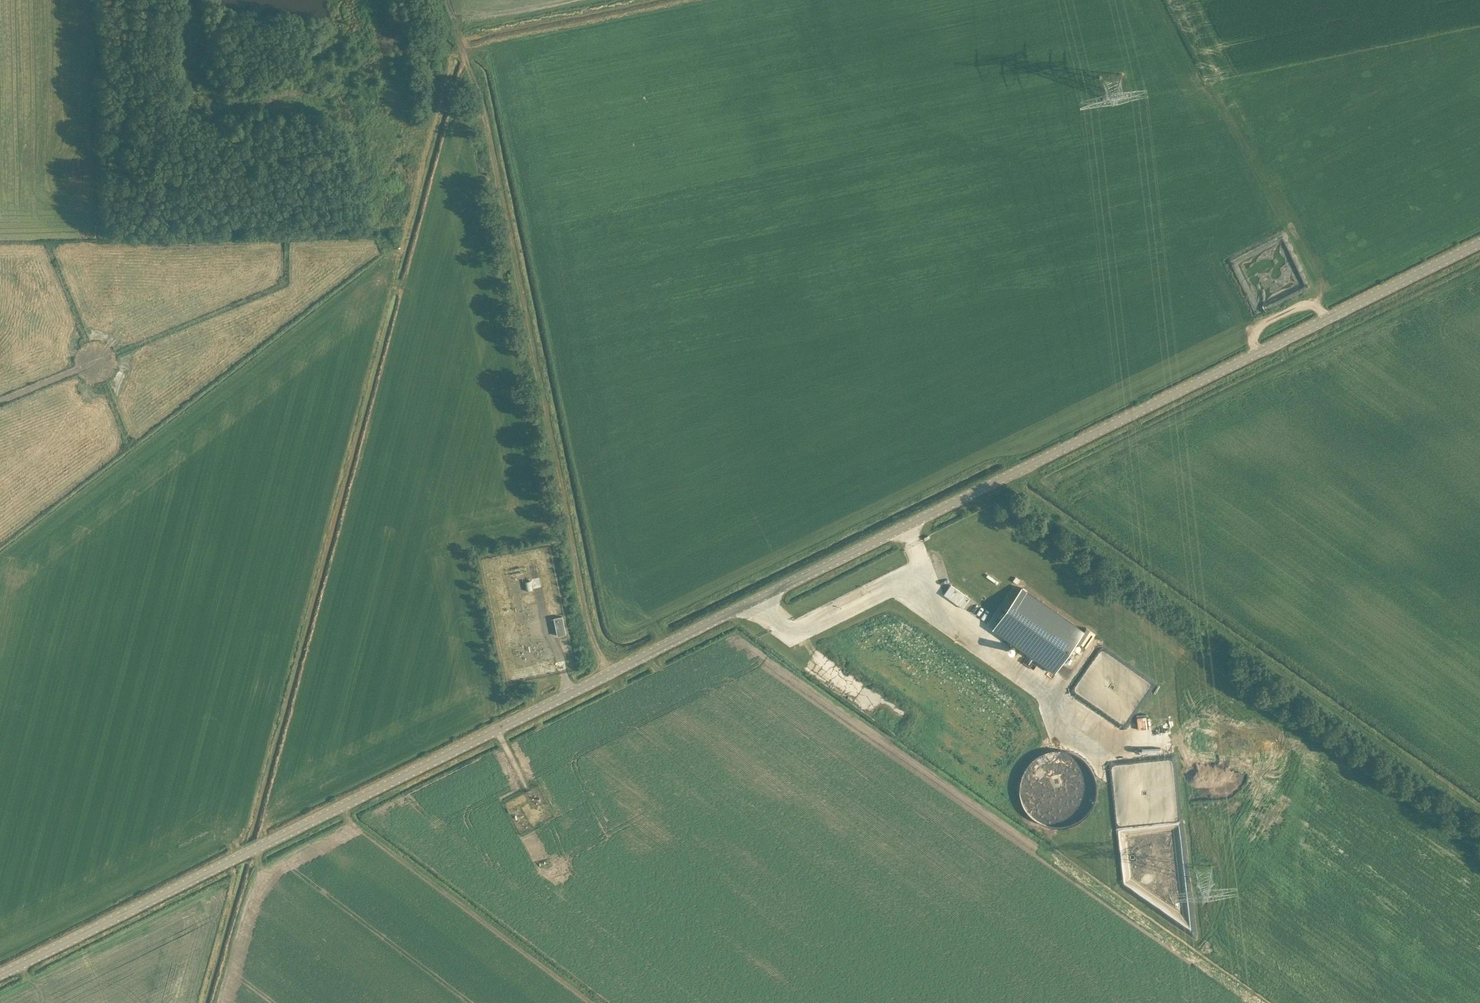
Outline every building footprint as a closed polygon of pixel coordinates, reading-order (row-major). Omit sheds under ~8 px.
[(523,582),(526,591),(542,586),(537,570),(531,572),(533,578),(523,582)] [(951,585),(944,594),(964,608),(971,598),(951,585)] [(1091,634),(1029,590),(999,631),(1061,675),(1091,634)] [(554,618),(558,636),(567,634),(563,616),(554,618)] [(1044,752),(1025,767),(1021,779),(1021,788),(1026,793),(1026,796),(1039,812),(1052,817),(1069,816),(1075,811),(1076,809),(1080,808),(1087,802),(1091,792),(1089,771),(1077,757),(1062,751),(1057,751),(1056,751),(1044,752)]
